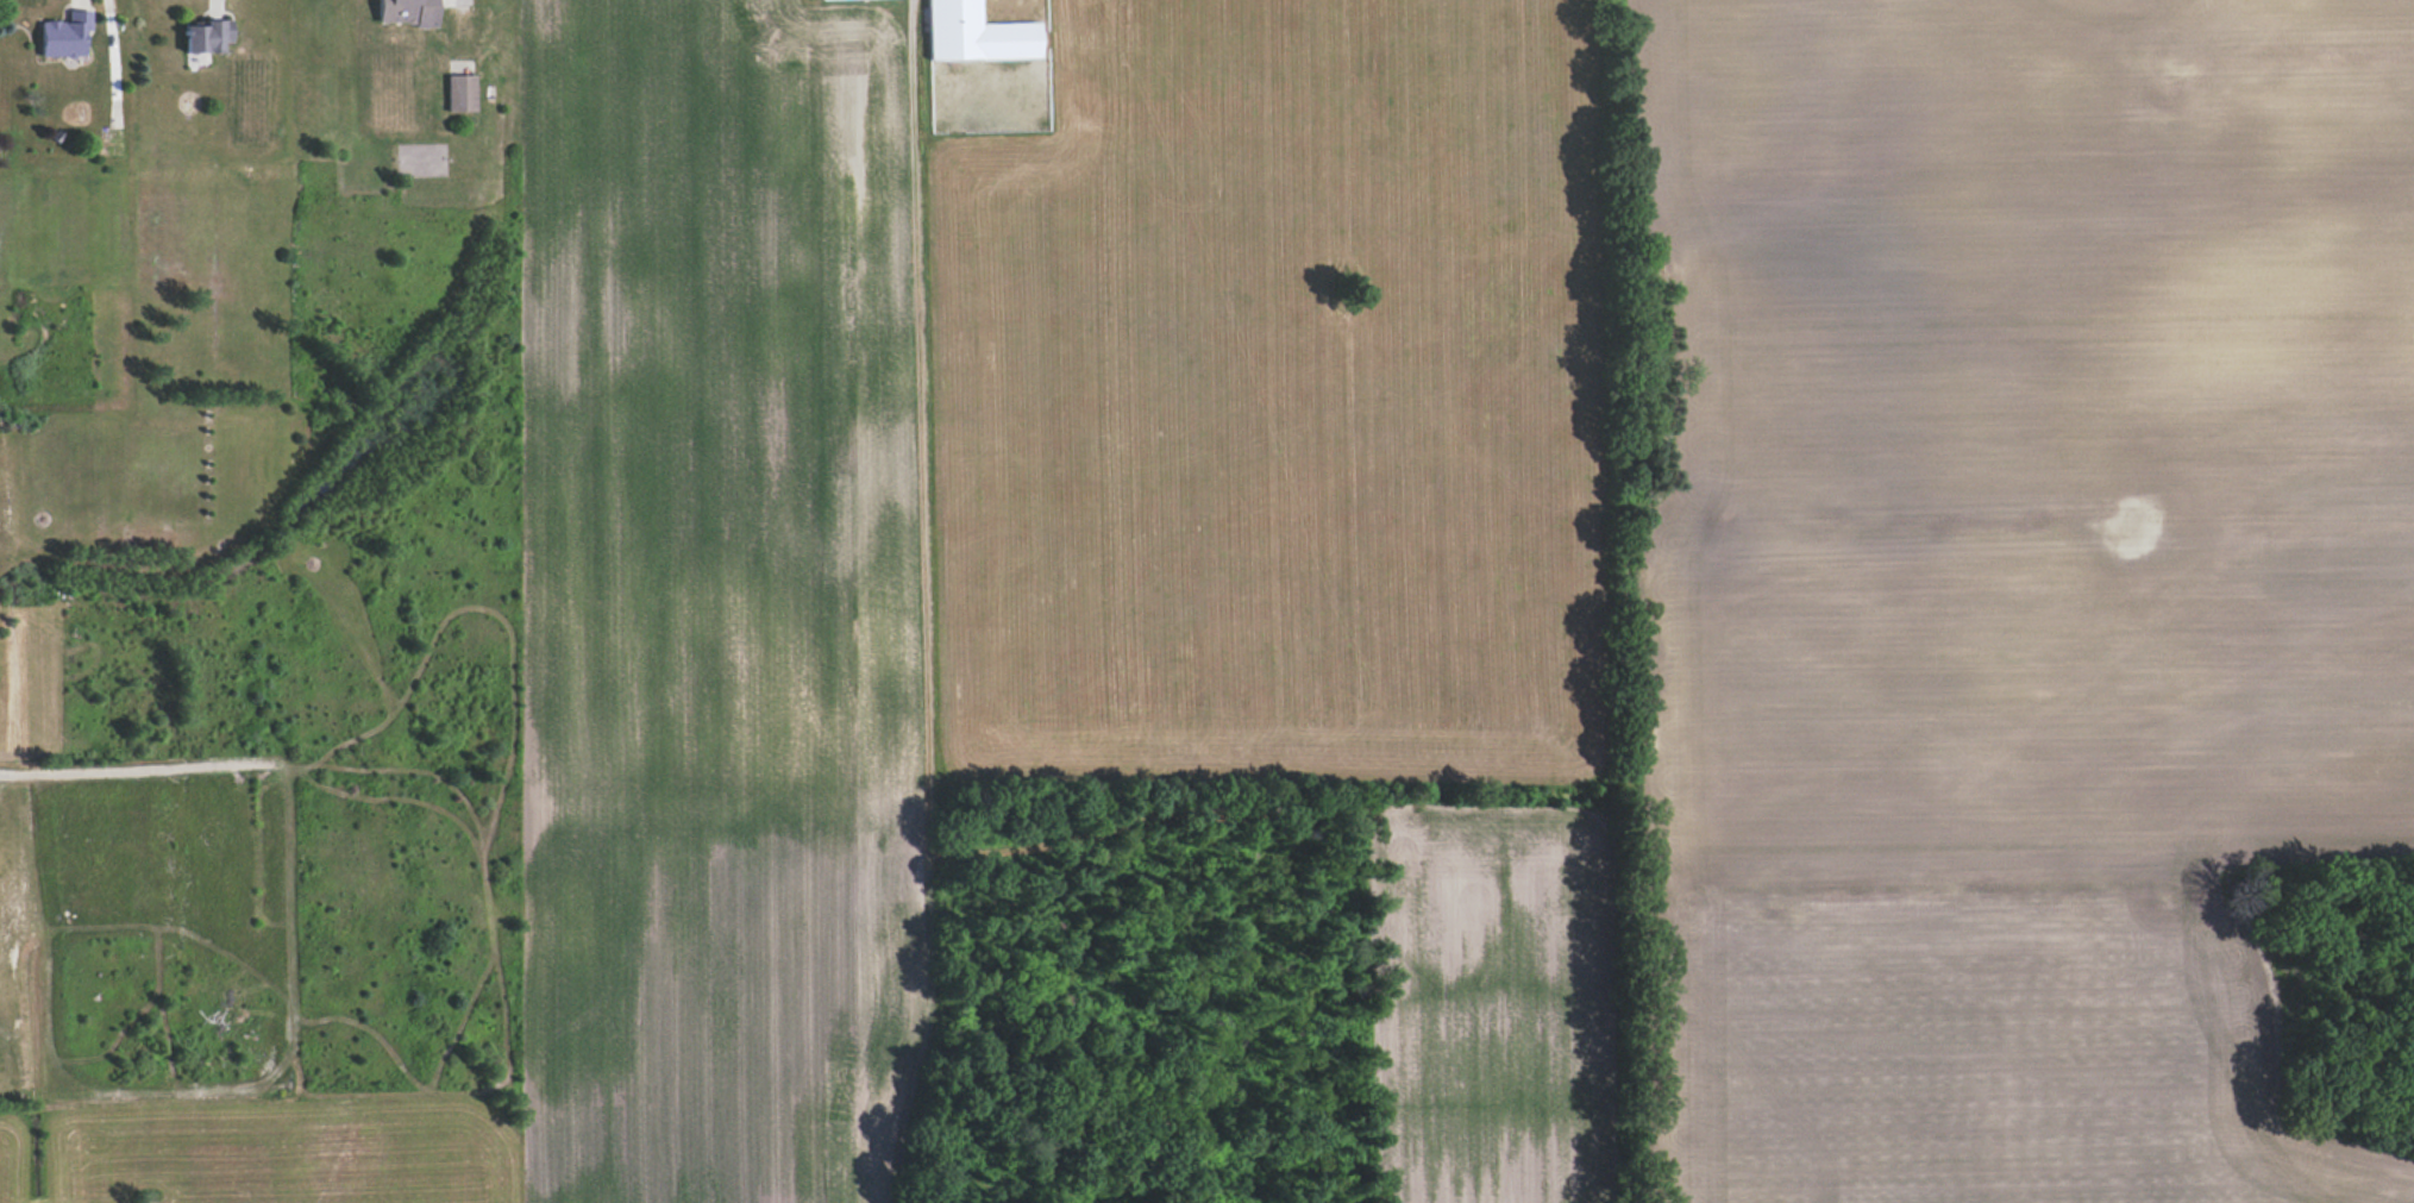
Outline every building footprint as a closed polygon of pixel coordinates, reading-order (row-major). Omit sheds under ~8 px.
[(376,24),(414,23),(414,28),(435,28),(434,0),(376,0),(376,24)] [(1038,22),(979,24),(979,0),(926,0),(928,61),(1039,58),(1038,22)] [(89,10),(67,11),(67,21),(39,22),(40,58),(83,57),(82,31),(90,31),(89,10)] [(230,43),(229,20),(202,21),(202,26),(182,27),(183,53),(220,52),(219,43),(230,43)] [(474,75),(445,76),(445,112),(474,112),(474,75)]
